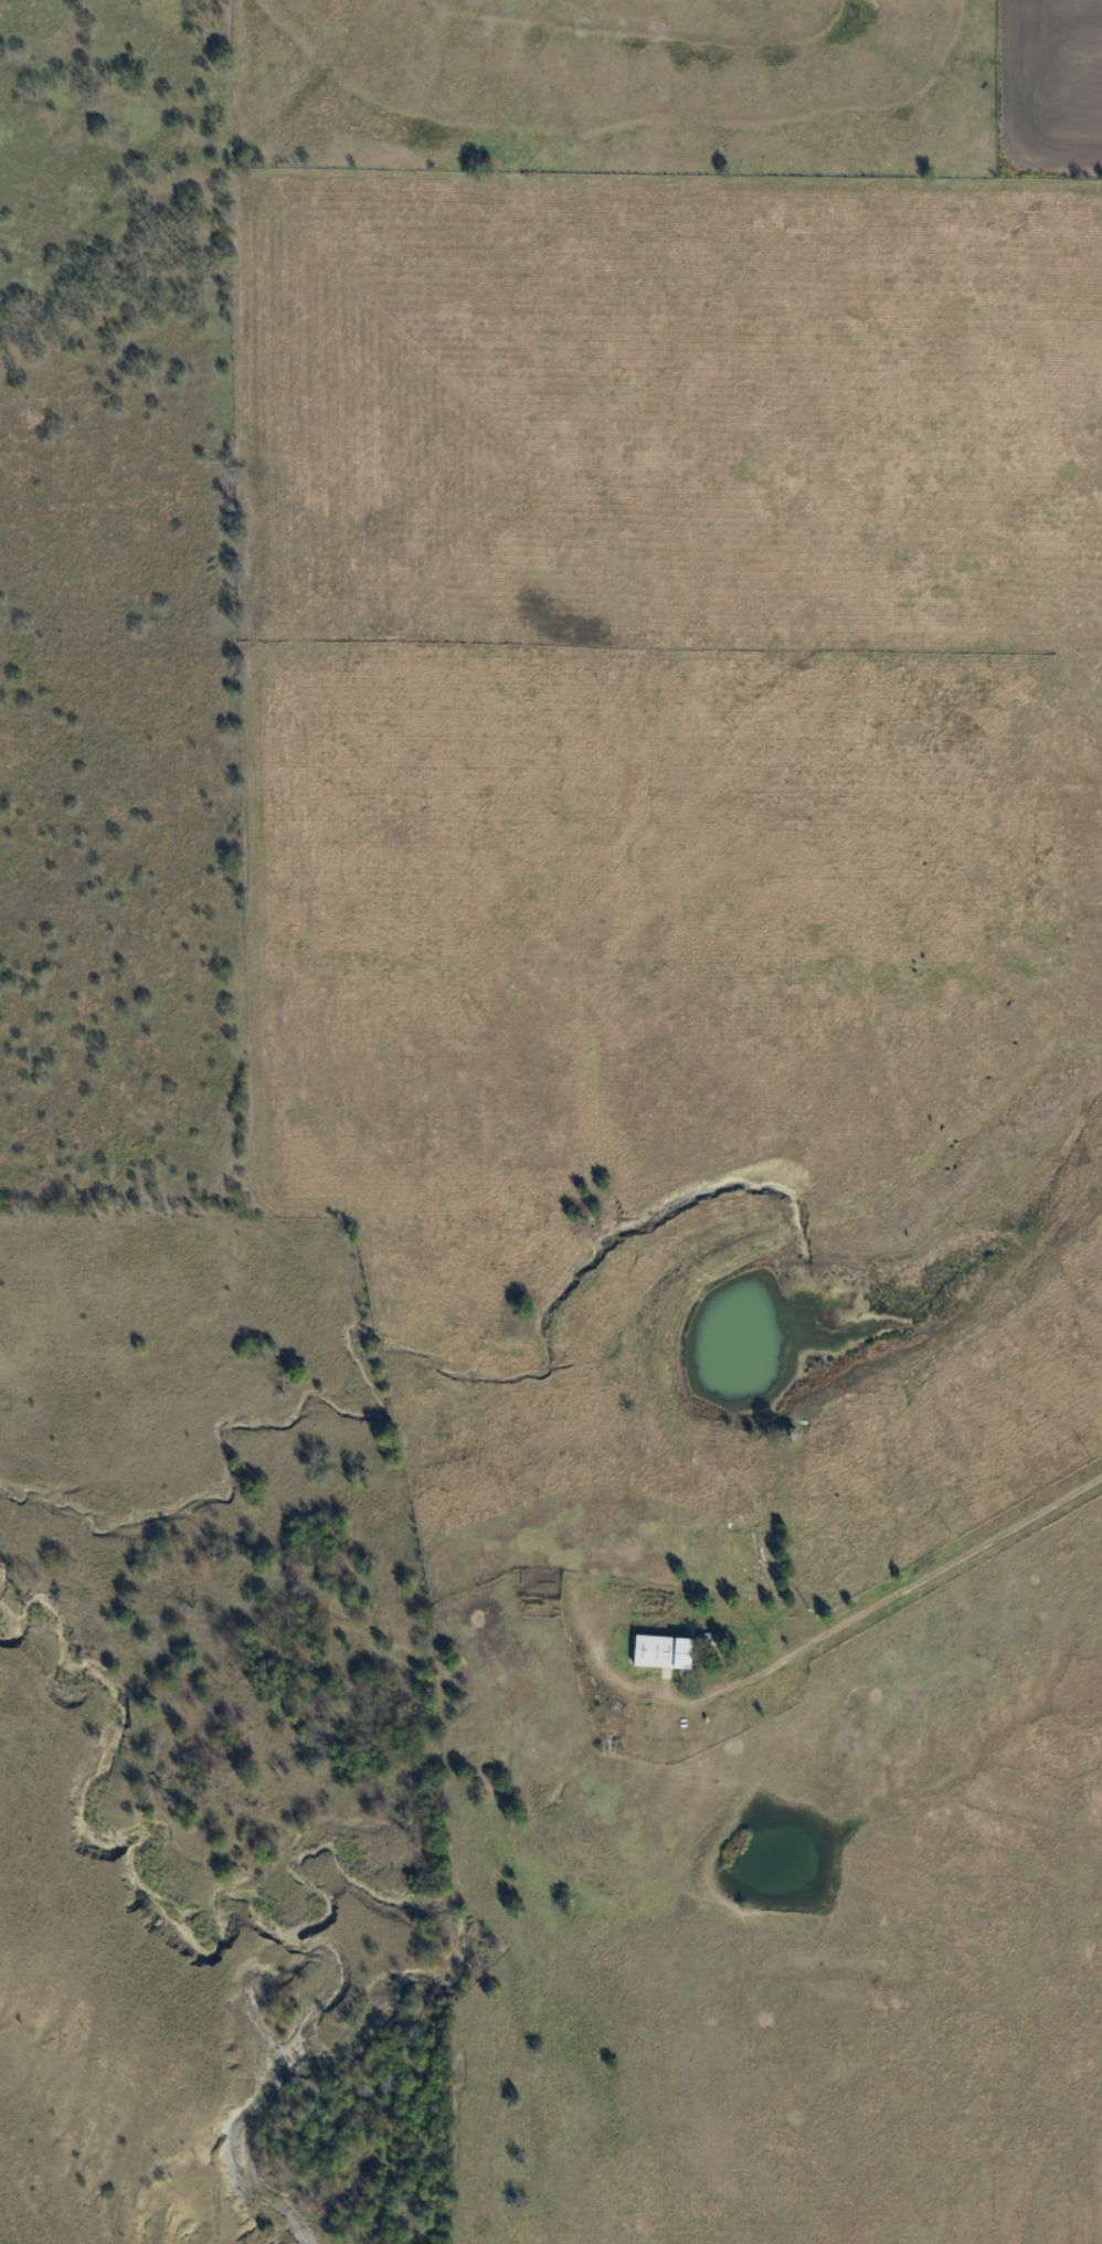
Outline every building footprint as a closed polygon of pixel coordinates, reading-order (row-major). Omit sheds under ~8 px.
[(687,1637),(686,1669),(629,1666),(631,1636),(687,1637)]
